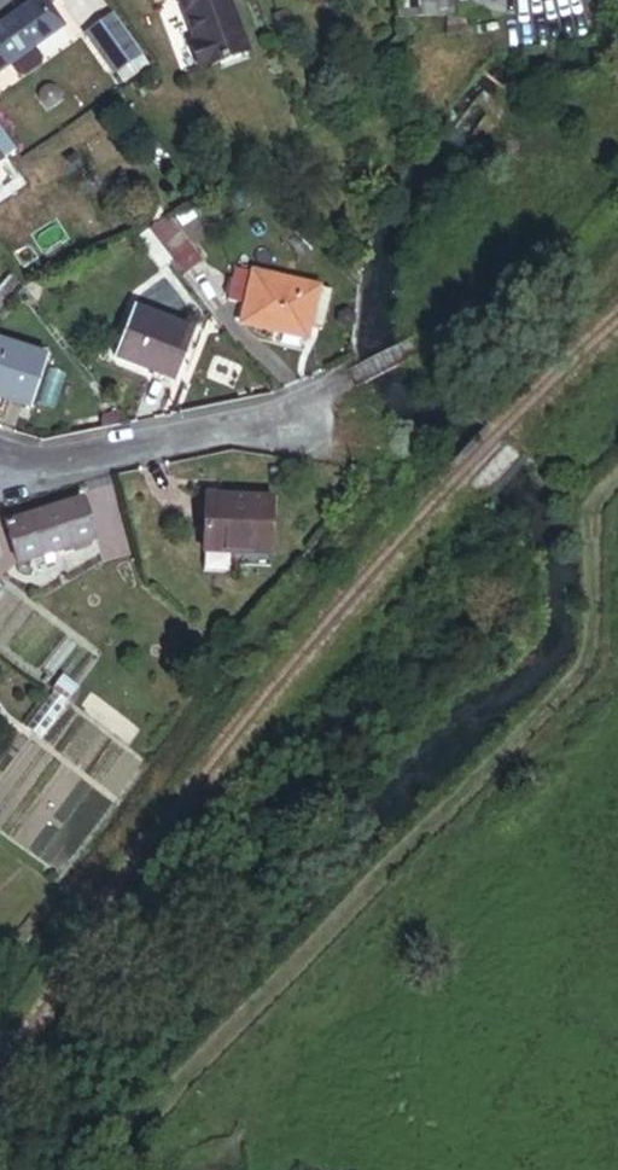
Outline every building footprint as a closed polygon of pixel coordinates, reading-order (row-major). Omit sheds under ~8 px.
[(0,25),(0,70),(61,24),(43,0),(32,0),(0,25)] [(224,0),(177,0),(189,38),(185,40),(193,65),(240,49),(224,0)] [(392,40),(408,40),(409,21),(444,22),(444,39),(468,38),(468,19),(494,20),(495,16),(499,14),(503,13),(503,0),(391,0),(392,40)] [(144,56),(112,13),(86,32),(118,75),(144,56)] [(150,64),(144,56),(118,75),(124,84),(150,64)] [(11,152),(0,138),(0,160),(11,152)] [(204,256),(171,209),(150,224),(183,271),(204,256)] [(195,218),(186,224),(197,239),(205,233),(195,218)] [(156,242),(143,223),(130,231),(144,251),(156,242)] [(321,288),(239,265),(230,297),(247,302),(242,320),(308,338),(315,314),(324,317),(329,300),(319,297),(321,288)] [(200,338),(138,320),(125,367),(187,384),(200,338)] [(0,346),(0,399),(30,408),(44,359),(0,346)] [(209,500),(207,554),(273,557),(275,503),(209,500)] [(77,507),(1,527),(12,570),(88,550),(77,507)] [(68,683),(58,695),(71,705),(80,693),(68,683)]
